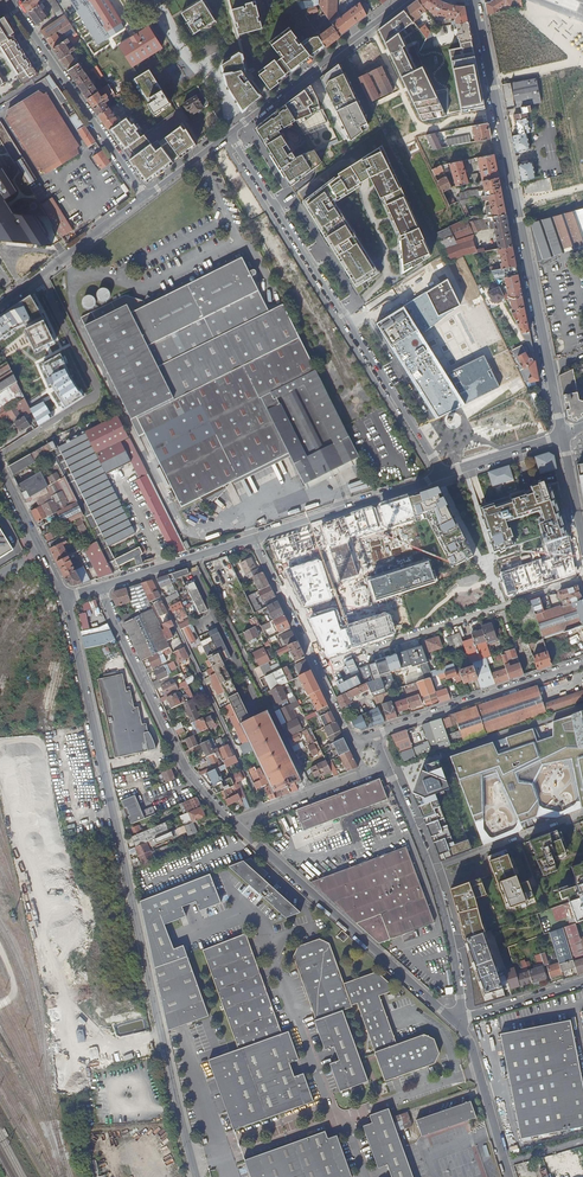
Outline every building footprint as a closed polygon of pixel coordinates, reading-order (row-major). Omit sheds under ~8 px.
[(26,1),(22,4),(28,13),(39,6),(37,3),(40,0),(26,0),(26,1)] [(47,0),(59,19),(65,15),(55,0),(47,0)] [(79,37),(85,34),(102,61),(113,55),(136,92),(145,86),(136,71),(137,71),(133,65),(137,63),(140,68),(143,73),(156,65),(150,55),(162,47),(149,27),(136,35),(131,38),(107,0),(85,0),(86,2),(65,15),(76,33),(79,37)] [(131,38),(136,35),(135,33),(137,31),(137,30),(132,33),(111,0),(107,0),(131,38)] [(181,13),(195,34),(213,25),(208,10),(202,0),(181,13)] [(319,0),(312,0),(312,2),(296,0),(302,10),(316,5),(318,4),(319,0)] [(318,4),(320,7),(322,9),(325,13),(330,22),(337,18),(337,0),(319,0),(318,4)] [(340,37),(367,16),(362,6),(359,0),(355,0),(357,5),(332,24),(340,37)] [(382,5),(379,1),(378,0),(375,0),(368,6),(366,3),(362,6),(367,16),(382,5)] [(404,10),(413,21),(421,16),(420,15),(426,10),(425,9),(418,0),(417,0),(404,10)] [(425,9),(427,7),(428,8),(427,9),(428,10),(429,11),(431,10),(431,11),(430,13),(438,16),(445,3),(441,1),(440,0),(418,0),(425,9)] [(487,14),(498,12),(499,11),(499,8),(502,7),(502,6),(506,3),(509,5),(511,0),(493,0),(490,2),(485,4),(487,14)] [(256,1),(233,9),(238,23),(242,34),(265,26),(256,1)] [(39,6),(28,13),(37,26),(48,18),(46,16),(48,15),(44,8),(45,7),(42,3),(39,6)] [(448,4),(445,3),(438,16),(436,20),(438,20),(443,21),(445,17),(446,17),(446,19),(449,19),(449,18),(455,19),(456,23),(455,23),(453,21),(451,22),(452,25),(456,25),(468,22),(465,7),(456,6),(452,5),(448,4)] [(317,9),(316,5),(305,10),(307,15),(318,11),(317,9)] [(332,24),(330,22),(325,13),(321,16),(329,28),(325,31),(324,30),(322,31),(323,32),(321,34),(321,33),(319,30),(316,32),(326,47),(340,37),(332,24)] [(65,15),(59,19),(41,31),(53,49),(63,43),(56,33),(60,30),(67,40),(68,39),(69,38),(76,33),(65,15)] [(23,84),(38,75),(14,38),(13,38),(11,35),(14,33),(6,20),(4,17),(0,20),(0,48),(23,84)] [(472,41),(468,22),(456,25),(457,30),(455,30),(456,39),(459,39),(460,43),(472,41)] [(276,58),(259,71),(270,89),(326,47),(316,32),(316,31),(303,41),(291,25),(272,40),(283,56),(278,60),(276,58)] [(425,25),(419,29),(426,38),(430,31),(425,25)] [(421,51),(434,48),(433,41),(433,37),(445,35),(443,27),(442,27),(439,28),(431,29),(430,31),(426,38),(421,50),(421,51)] [(73,44),(80,39),(79,37),(76,33),(69,38),(73,44)] [(70,53),(76,49),(75,47),(70,50),(66,45),(70,42),(68,39),(67,40),(63,43),(53,49),(61,60),(70,53)] [(227,86),(243,110),(261,96),(245,72),(249,70),(241,52),(234,57),(222,65),(227,86)] [(78,64),(70,53),(61,60),(68,71),(78,64)] [(352,139),(354,140),(372,126),(341,62),(321,77),(328,93),(342,123),(352,139)] [(85,73),(79,64),(78,64),(68,71),(75,81),(85,73)] [(100,71),(97,65),(90,70),(92,72),(94,70),(100,79),(104,76),(100,71)] [(396,92),(383,66),(357,78),(370,104),(396,92)] [(75,81),(87,99),(98,91),(86,73),(85,73),(75,81)] [(97,144),(49,75),(44,78),(88,147),(92,144),(94,146),(97,144)] [(541,101),(537,78),(511,84),(515,108),(521,107),(531,105),(541,103),(541,101)] [(93,107),(114,92),(111,89),(108,84),(98,91),(87,99),(93,107)] [(292,99),(286,104),(288,107),(295,118),(296,120),(312,113),(322,109),(319,98),(312,84),(292,99)] [(159,90),(137,106),(139,109),(152,130),(173,163),(194,147),(159,90)] [(39,92),(38,91),(8,110),(9,111),(10,112),(9,113),(9,115),(9,116),(6,118),(39,171),(42,169),(44,170),(45,170),(46,170),(47,171),(46,171),(47,173),(77,154),(76,153),(75,152),(76,151),(77,149),(76,148),(76,147),(79,146),(46,93),(43,95),(42,94),(40,93),(38,93),(39,92)] [(116,96),(114,92),(93,107),(98,114),(109,107),(106,103),(107,102),(106,101),(109,99),(109,100),(116,96)] [(205,98),(202,92),(183,104),(187,110),(188,109),(191,114),(209,104),(205,98)] [(527,133),(539,131),(536,128),(530,129),(527,113),(532,111),(531,105),(521,107),(523,113),(513,115),(518,135),(527,133)] [(109,107),(98,114),(109,130),(116,124),(119,123),(114,115),(115,114),(113,111),(112,112),(109,107)] [(257,129),(264,139),(268,136),(271,141),(282,134),(279,130),(293,122),(292,120),(295,118),(288,107),(285,109),(284,108),(280,112),(280,113),(274,118),(273,117),(257,129)] [(1,141),(3,144),(28,184),(37,179),(1,121),(0,122),(0,140),(1,141)] [(491,139),(488,123),(473,126),(474,132),(473,132),(473,135),(475,134),(476,141),(479,141),(491,139)] [(159,165),(163,171),(173,163),(152,130),(145,134),(147,137),(143,140),(156,160),(157,162),(158,163),(159,165)] [(435,133),(426,135),(433,149),(442,148),(435,133)] [(530,150),(527,133),(518,135),(512,136),(515,153),(530,150)] [(282,134),(267,144),(281,167),(297,158),(296,157),(292,151),(288,154),(283,146),(287,143),(282,134)] [(447,147),(467,143),(466,136),(446,139),(447,147)] [(133,145),(124,152),(144,181),(149,182),(163,171),(159,165),(150,172),(146,167),(156,160),(143,140),(143,139),(133,145)] [(399,275),(431,255),(406,198),(383,146),(341,172),(361,186),(360,184),(373,177),(381,191),(384,198),(380,198),(388,216),(397,236),(396,241),(399,275)] [(281,167),(292,186),(324,162),(316,149),(296,157),(297,158),(281,167)] [(93,156),(101,168),(110,163),(101,150),(93,156)] [(499,177),(494,155),(482,157),(467,160),(468,163),(474,162),(474,164),(479,163),(482,181),(499,177)] [(449,164),(456,186),(469,184),(462,161),(449,164)] [(517,165),(520,181),(536,177),(533,162),(517,165)] [(435,176),(443,170),(441,165),(440,165),(432,170),(435,176)] [(0,169),(0,239),(52,245),(32,214),(15,213),(5,199),(18,191),(3,167),(0,169)] [(341,172),(302,203),(358,294),(380,274),(337,202),(361,186),(341,172)] [(437,181),(443,192),(451,187),(446,176),(437,181)] [(502,193),(499,177),(482,181),(485,196),(502,193)] [(41,186),(32,191),(39,202),(48,197),(41,186)] [(469,199),(480,197),(478,190),(471,191),(471,190),(467,191),(467,192),(459,194),(461,201),(469,199)] [(506,215),(502,193),(485,196),(483,196),(483,200),(489,199),(490,206),(486,207),(488,218),(492,217),(506,215)] [(40,204),(61,237),(73,230),(52,197),(40,204)] [(467,219),(483,219),(482,215),(472,217),(470,217),(466,209),(462,210),(467,219)] [(536,261),(582,246),(582,209),(529,223),(536,261)] [(512,246),(506,215),(492,217),(493,222),(490,223),(491,230),(495,229),(495,233),(494,234),(495,239),(496,238),(498,245),(498,249),(512,246)] [(498,249),(498,245),(476,249),(472,240),(474,234),(481,231),(486,229),(481,219),(468,222),(467,219),(433,235),(443,254),(447,263),(463,256),(482,252),(498,249)] [(17,268),(9,255),(13,253),(7,243),(0,247),(0,259),(8,273),(17,268)] [(516,266),(512,246),(498,249),(499,254),(500,254),(501,259),(500,260),(500,262),(502,261),(502,263),(501,263),(502,269),(516,266)] [(126,295),(81,318),(85,327),(84,327),(85,328),(85,327),(89,334),(88,335),(89,335),(93,342),(92,342),(92,343),(93,343),(97,350),(96,350),(96,351),(97,350),(100,357),(99,358),(100,359),(101,358),(104,365),(104,366),(108,373),(107,373),(107,374),(108,374),(112,381),(111,381),(112,382),(112,381),(116,388),(115,389),(115,390),(116,389),(119,396),(119,397),(120,397),(123,404),(122,404),(123,405),(124,405),(127,412),(127,413),(128,412),(131,420),(139,436),(144,434),(182,508),(200,498),(205,503),(209,498),(211,500),(215,496),(216,497),(221,493),(218,489),(289,454),(304,484),(307,482),(309,487),(319,482),(317,478),(358,457),(343,426),(315,369),(288,316),(291,314),(286,305),(283,307),(269,313),(252,278),(256,276),(256,275),(256,274),(256,273),(256,272),(254,272),(252,272),(249,274),(242,260),(234,264),(230,262),(195,280),(194,279),(192,279),(190,280),(190,282),(190,283),(155,300),(148,297),(145,303),(139,301),(131,297),(126,295)] [(518,275),(516,266),(502,269),(496,270),(491,271),(495,279),(518,275)] [(522,296),(518,275),(495,279),(499,286),(502,285),(502,283),(502,281),(505,280),(507,288),(505,289),(505,292),(507,292),(509,299),(510,299),(522,296)] [(448,279),(376,322),(437,418),(476,398),(478,402),(502,390),(486,359),(449,377),(422,334),(461,305),(448,279)] [(504,297),(499,287),(488,292),(493,302),(504,297)] [(110,297),(111,296),(110,294),(110,293),(110,292),(109,291),(108,291),(108,290),(107,289),(105,289),(103,289),(102,289),(100,290),(99,290),(98,292),(97,293),(97,294),(97,295),(97,297),(97,298),(98,299),(99,300),(100,301),(101,302),(103,302),(105,302),(106,302),(107,301),(108,301),(109,300),(110,299),(110,298),(110,297)] [(31,296),(0,318),(0,348),(1,350),(2,352),(26,332),(30,343),(35,354),(48,349),(56,346),(46,323),(31,296)] [(96,304),(96,303),(96,301),(95,300),(95,299),(94,298),(93,297),(92,296),(90,296),(89,296),(88,296),(86,297),(85,297),(84,298),(84,299),(83,299),(83,301),(82,302),(82,303),(82,304),(83,305),(83,307),(84,308),(85,309),(87,309),(88,310),(89,310),(90,310),(92,309),(93,308),(94,308),(95,306),(96,305),(96,304)] [(524,306),(522,296),(510,299),(512,309),(514,308),(524,306)] [(530,335),(524,306),(514,308),(515,311),(511,312),(516,321),(519,320),(520,322),(517,324),(526,342),(531,354),(530,335)] [(539,380),(536,363),(533,364),(533,361),(532,359),(532,358),(531,358),(530,358),(528,354),(527,355),(525,352),(527,351),(525,346),(523,347),(521,345),(510,350),(526,382),(539,380)] [(61,354),(43,364),(44,365),(40,367),(44,374),(46,373),(49,379),(46,381),(49,387),(52,386),(61,403),(60,404),(64,411),(86,396),(82,388),(79,390),(72,377),(74,376),(70,369),(69,370),(66,365),(69,363),(65,357),(63,358),(61,354)] [(14,376),(10,368),(7,363),(0,367),(0,384),(14,376)] [(572,417),(582,412),(582,398),(581,399),(578,392),(577,383),(576,381),(574,368),(560,374),(563,391),(566,397),(568,410),(572,417)] [(582,378),(582,368),(575,369),(576,379),(582,378)] [(17,383),(17,382),(14,376),(0,384),(0,393),(17,383)] [(5,411),(5,409),(24,397),(17,383),(0,393),(0,414),(5,411)] [(26,416),(32,412),(30,409),(25,398),(19,402),(21,407),(26,416)] [(20,408),(21,407),(19,402),(10,408),(11,409),(7,412),(12,419),(20,414),(18,410),(17,410),(15,407),(19,405),(20,408)] [(53,417),(43,402),(30,409),(32,412),(40,426),(53,417)] [(107,475),(131,463),(121,442),(129,438),(118,416),(85,432),(107,475)] [(24,417),(14,424),(20,433),(30,426),(24,417)] [(59,447),(109,547),(135,533),(86,434),(59,447)] [(173,555),(186,550),(159,497),(130,438),(121,443),(140,479),(136,480),(173,555)] [(119,567),(115,560),(109,547),(59,447),(55,441),(48,445),(52,451),(55,459),(58,464),(62,471),(84,516),(86,519),(90,529),(97,542),(113,572),(120,569),(119,567)] [(52,451),(48,445),(48,444),(39,449),(33,453),(16,463),(9,467),(13,476),(35,463),(34,461),(52,451)] [(555,469),(557,468),(554,456),(549,453),(535,457),(540,474),(555,469)] [(48,470),(58,464),(55,459),(45,464),(46,465),(44,466),(46,470),(48,469),(48,470)] [(513,480),(509,466),(498,469),(487,473),(492,487),(513,480)] [(31,512),(39,527),(44,524),(44,523),(42,520),(49,517),(57,512),(64,526),(73,521),(75,520),(84,516),(62,471),(48,478),(45,472),(41,474),(41,473),(18,486),(25,500),(32,496),(47,488),(50,494),(53,501),(31,512)] [(480,509),(479,509),(486,529),(493,553),(515,546),(540,538),(543,546),(568,537),(566,527),(562,505),(561,500),(558,482),(534,491),(525,494),(524,490),(519,492),(518,492),(509,495),(509,496),(486,504),(486,505),(482,506),(480,507),(480,509)] [(35,502),(50,494),(47,488),(32,496),(33,498),(35,502)] [(438,489),(402,500),(377,508),(383,528),(389,530),(410,523),(426,520),(452,568),(474,557),(438,489)] [(86,519),(84,516),(75,520),(77,524),(81,533),(87,530),(83,521),(86,519)] [(13,550),(0,529),(0,558),(13,550)] [(54,531),(44,535),(47,541),(53,538),(53,536),(56,534),(54,530),(54,531)] [(281,560),(314,549),(308,530),(273,542),(281,560)] [(47,544),(50,549),(66,541),(65,538),(63,535),(47,544)] [(568,537),(543,546),(546,558),(501,573),(507,597),(576,576),(568,537)] [(50,549),(56,562),(68,556),(79,551),(78,548),(72,551),(72,552),(67,554),(62,545),(67,543),(66,541),(50,549)] [(99,578),(113,574),(113,572),(97,542),(84,548),(99,578)] [(358,575),(347,544),(330,549),(341,581),(358,575)] [(137,566),(143,564),(140,556),(143,554),(146,552),(143,546),(140,548),(139,547),(115,560),(119,567),(135,559),(137,566)] [(74,587),(91,581),(81,564),(74,568),(68,556),(56,562),(67,584),(74,587)] [(240,563),(247,580),(252,577),(260,574),(258,569),(256,570),(251,558),(240,563)] [(307,608),(331,600),(333,596),(322,562),(318,560),(286,570),(284,573),(301,607),(307,608)] [(428,562),(370,581),(377,602),(435,582),(428,562)] [(190,574),(188,568),(168,575),(170,580),(174,578),(174,579),(190,574)] [(269,586),(263,572),(260,574),(252,577),(254,582),(255,581),(257,586),(256,587),(258,591),(269,586)] [(170,580),(168,575),(156,579),(161,588),(166,586),(171,583),(170,580)] [(140,584),(149,602),(160,597),(152,580),(140,584)] [(208,611),(193,582),(186,586),(187,590),(178,594),(188,615),(197,610),(199,615),(208,611)] [(136,618),(153,610),(151,606),(149,602),(140,584),(126,588),(131,602),(134,612),(136,618)] [(169,596),(166,597),(169,603),(172,599),(178,597),(173,586),(167,588),(170,593),(168,594),(169,596)] [(275,597),(269,586),(258,591),(257,591),(263,602),(275,597)] [(564,607),(581,601),(577,587),(559,593),(564,607)] [(131,602),(126,588),(114,592),(112,596),(116,606),(131,602)] [(246,597),(254,613),(261,609),(259,605),(258,606),(255,598),(257,597),(257,596),(256,592),(246,597)] [(550,599),(549,595),(530,601),(532,605),(550,599)] [(82,602),(84,609),(99,607),(97,599),(82,602)] [(582,600),(581,601),(564,607),(561,607),(561,606),(543,612),(535,615),(543,639),(582,626),(582,602),(582,600)] [(162,625),(171,621),(162,601),(151,606),(153,610),(160,626),(162,625)] [(173,606),(170,607),(172,613),(175,611),(183,608),(181,602),(175,605),(173,606)] [(269,613),(266,614),(270,621),(273,620),(284,615),(277,602),(266,607),(269,613)] [(535,615),(543,612),(540,602),(532,605),(535,615)] [(254,613),(255,615),(263,611),(265,615),(266,614),(269,613),(266,607),(261,609),(254,613)] [(183,608),(175,611),(180,620),(188,616),(183,608)] [(333,608),(308,616),(308,621),(325,656),(331,658),(394,637),(397,634),(390,615),(386,613),(343,626),(338,611),(333,608)] [(142,660),(170,647),(167,641),(162,631),(160,626),(153,610),(136,618),(124,623),(142,660)] [(121,616),(124,623),(136,618),(134,612),(127,615),(126,614),(121,616)] [(285,618),(284,615),(273,620),(278,632),(289,627),(285,618)] [(189,620),(178,625),(180,630),(183,628),(191,624),(189,620)] [(162,631),(167,641),(173,638),(169,628),(174,626),(171,621),(162,625),(165,629),(162,631)] [(272,626),(270,621),(261,626),(267,639),(276,635),(277,634),(276,633),(269,636),(266,629),(272,626)] [(481,626),(482,630),(487,643),(497,640),(492,622),(481,626)] [(81,632),(85,649),(100,646),(98,639),(97,634),(111,630),(108,624),(99,628),(81,632)] [(191,624),(183,628),(190,642),(194,640),(191,633),(195,631),(191,624)] [(259,636),(255,627),(243,633),(248,642),(259,636)] [(208,632),(210,637),(219,632),(217,628),(208,632)] [(102,639),(113,634),(111,630),(97,634),(98,639),(102,639)] [(482,630),(471,634),(481,660),(487,658),(491,657),(488,647),(487,643),(482,630)] [(278,639),(282,648),(286,647),(285,645),(296,640),(291,631),(281,636),(282,637),(278,639)] [(202,647),(207,657),(220,651),(225,661),(231,658),(219,632),(210,637),(213,642),(202,647)] [(454,644),(455,649),(464,646),(461,637),(459,633),(450,636),(454,644)] [(105,645),(116,640),(113,634),(102,639),(98,639),(100,646),(105,645)] [(461,637),(464,646),(470,664),(472,663),(481,660),(471,634),(461,637)] [(210,637),(200,642),(202,647),(213,642),(210,637)] [(442,648),(438,637),(426,641),(429,652),(442,648)] [(289,650),(295,662),(304,657),(296,641),(286,647),(282,648),(273,653),(276,657),(289,650)] [(432,677),(422,646),(407,651),(412,666),(412,668),(420,665),(422,672),(425,679),(430,677),(432,677)] [(166,665),(176,660),(173,653),(170,647),(160,652),(166,665)] [(176,660),(177,663),(182,661),(183,664),(186,663),(185,660),(189,658),(184,648),(181,649),(177,651),(173,653),(176,660)] [(259,666),(267,662),(270,661),(263,648),(253,653),(259,666)] [(515,649),(512,650),(505,652),(505,654),(501,656),(506,669),(509,679),(523,675),(520,663),(518,664),(510,667),(507,659),(515,657),(517,661),(518,660),(515,649)] [(228,699),(238,694),(226,669),(222,662),(225,661),(220,651),(207,657),(212,668),(215,674),(224,693),(228,699)] [(407,651),(396,655),(401,669),(412,666),(407,651)] [(537,670),(552,665),(547,652),(533,657),(537,670)] [(161,664),(156,654),(148,658),(153,668),(161,664)] [(386,658),(391,672),(401,669),(396,655),(386,658)] [(386,658),(375,662),(376,663),(386,693),(388,692),(396,689),(391,672),(386,658)] [(472,663),(474,667),(478,679),(481,689),(488,687),(495,684),(492,674),(489,664),(487,659),(487,658),(481,660),(472,663)] [(295,665),(300,676),(311,671),(305,660),(295,665)] [(167,664),(171,671),(176,668),(173,662),(167,664)] [(264,677),(279,669),(276,663),(270,667),(267,662),(259,666),(264,677)] [(370,665),(359,669),(361,673),(366,683),(369,689),(373,697),(386,693),(376,663),(370,665)] [(162,666),(167,676),(171,675),(166,665),(162,666)] [(167,676),(162,666),(154,670),(158,680),(167,676)] [(287,666),(281,669),(283,672),(288,682),(293,679),(287,666)] [(474,667),(460,672),(462,680),(464,684),(478,679),(474,667)] [(206,671),(209,677),(210,676),(215,674),(212,668),(206,671)] [(458,668),(451,670),(444,673),(446,677),(446,679),(454,676),(456,682),(462,680),(460,672),(458,668)] [(283,672),(281,669),(279,669),(264,677),(271,690),(278,687),(288,682),(283,672)] [(509,679),(506,669),(492,674),(495,684),(509,679)] [(298,677),(307,696),(309,695),(320,690),(314,678),(311,671),(300,676),(298,677)] [(415,674),(417,682),(425,679),(422,672),(415,674)] [(186,681),(187,684),(195,680),(192,675),(187,678),(185,673),(183,675),(185,679),(186,681)] [(215,674),(210,676),(220,695),(224,693),(215,674)] [(404,678),(406,686),(416,682),(417,682),(415,674),(404,678)] [(104,679),(98,680),(107,722),(115,758),(156,749),(153,742),(148,732),(147,732),(145,724),(142,724),(138,707),(134,708),(130,691),(126,692),(122,675),(116,676),(104,679)] [(417,682),(416,682),(417,684),(419,691),(421,697),(435,692),(430,677),(425,679),(417,682)] [(181,688),(188,685),(187,684),(186,681),(177,686),(176,683),(171,685),(169,682),(161,686),(164,691),(163,691),(165,696),(166,696),(181,688)] [(337,697),(342,708),(351,703),(352,702),(351,700),(353,698),(352,697),(369,689),(366,683),(348,692),(337,697)] [(419,691),(417,684),(405,688),(407,695),(419,691)] [(181,688),(187,701),(194,698),(188,685),(181,688)] [(284,700),(278,687),(271,690),(277,703),(284,700)] [(543,706),(537,687),(472,708),(461,712),(454,714),(455,717),(457,724),(459,731),(463,741),(546,714),(543,706)] [(446,688),(435,692),(439,703),(450,700),(446,688)] [(320,690),(309,695),(317,711),(327,706),(320,690)] [(297,701),(293,692),(287,695),(291,704),(297,701)] [(386,693),(373,697),(376,704),(391,699),(388,692),(386,693)] [(439,703),(435,692),(421,697),(425,708),(439,703)] [(217,696),(223,708),(224,708),(230,705),(228,699),(224,693),(220,695),(217,696)] [(543,706),(547,716),(582,705),(582,693),(543,706)] [(172,708),(180,704),(183,703),(184,702),(182,698),(178,700),(176,694),(167,698),(172,708)] [(240,724),(251,719),(238,694),(228,699),(230,705),(240,724)] [(406,699),(410,708),(422,704),(418,695),(406,699)] [(183,703),(188,713),(195,709),(193,706),(196,704),(194,698),(187,701),(184,702),(183,703)] [(392,704),(395,713),(410,708),(406,699),(392,704)] [(297,701),(291,704),(280,709),(287,722),(296,718),(292,710),(299,706),(297,701)] [(381,705),(387,721),(397,718),(395,713),(392,704),(391,701),(381,705)] [(236,729),(240,737),(245,735),(240,724),(230,705),(224,708),(226,712),(225,712),(227,717),(229,716),(229,715),(230,715),(237,728),(236,729)] [(327,706),(317,711),(318,714),(320,718),(324,727),(335,721),(331,712),(327,706)] [(378,707),(351,720),(354,727),(361,730),(384,722),(383,718),(378,707)] [(192,722),(203,717),(202,715),(200,711),(197,713),(195,709),(188,713),(192,722)] [(302,782),(268,711),(251,719),(240,724),(245,735),(248,741),(251,747),(253,751),(264,775),(268,783),(270,785),(276,798),(298,790),(296,785),(302,782)] [(305,716),(306,720),(318,714),(317,711),(305,716)] [(451,757),(475,822),(482,818),(482,778),(497,774),(520,824),(536,816),(537,806),(528,784),(537,765),(567,761),(579,809),(582,808),(582,711),(451,757)] [(455,717),(454,714),(449,716),(450,718),(444,720),(447,728),(457,724),(455,717)] [(204,719),(207,727),(212,725),(214,724),(211,716),(204,719)] [(198,733),(208,728),(207,727),(204,719),(203,718),(203,717),(192,722),(196,729),(198,733)] [(430,722),(439,750),(450,746),(447,735),(441,718),(430,722)] [(301,729),(296,720),(286,724),(291,735),(303,730),(303,728),(301,729)] [(324,727),(332,743),(337,740),(343,737),(335,721),(324,727)] [(391,735),(399,753),(404,762),(416,757),(439,750),(430,722),(422,725),(428,742),(423,743),(423,745),(413,749),(407,730),(391,735)] [(175,731),(177,735),(184,732),(184,730),(186,729),(185,726),(182,727),(175,731)] [(308,744),(316,740),(312,732),(310,728),(302,732),(308,744)] [(450,746),(463,741),(459,731),(447,735),(450,746)] [(301,736),(300,733),(289,738),(292,743),(300,740),(298,736),(299,735),(300,736),(301,736)] [(196,741),(193,735),(184,740),(189,749),(198,745),(197,742),(198,742),(197,740),(196,741)] [(343,752),(349,749),(343,737),(337,740),(343,752)] [(213,741),(216,746),(223,743),(221,738),(213,741)] [(206,757),(208,756),(218,751),(217,748),(213,750),(208,740),(198,745),(199,746),(201,745),(206,757)] [(323,755),(326,760),(327,762),(330,760),(339,756),(350,751),(349,749),(343,752),(337,740),(332,743),(320,749),(323,755)] [(239,746),(242,751),(251,747),(248,741),(239,746)] [(310,761),(323,755),(320,749),(317,741),(308,745),(308,747),(312,756),(317,754),(318,755),(313,758),(310,759),(310,761)] [(302,742),(292,747),(294,752),(296,751),(304,747),(302,742)] [(222,759),(223,760),(233,756),(227,744),(219,749),(223,758),(222,759)] [(185,751),(186,755),(194,751),(194,750),(199,747),(198,745),(189,749),(185,751)] [(217,758),(220,756),(218,751),(208,756),(213,767),(220,764),(217,758)] [(344,765),(347,771),(357,767),(350,751),(339,756),(343,762),(342,762),(343,766),(344,765)] [(224,764),(225,766),(237,761),(235,755),(233,756),(223,760),(223,762),(224,764)] [(315,777),(320,774),(325,772),(324,771),(330,769),(327,762),(326,760),(311,768),(313,773),(315,777)] [(330,769),(331,771),(334,776),(338,775),(330,760),(327,762),(330,769)] [(441,861),(472,849),(468,839),(454,844),(435,794),(448,789),(438,760),(424,765),(412,793),(441,861)] [(227,779),(230,777),(230,776),(225,766),(224,764),(223,765),(220,766),(222,769),(223,771),(227,779)] [(205,769),(198,773),(200,776),(208,772),(212,770),(211,767),(206,770),(205,769)] [(254,767),(249,769),(255,782),(256,782),(261,780),(256,770),(254,767)] [(165,782),(175,778),(171,769),(161,772),(163,776),(164,779),(165,782)] [(256,789),(268,783),(264,775),(263,776),(260,769),(256,770),(261,780),(256,782),(255,782),(253,783),(256,789)] [(234,785),(238,793),(245,809),(250,808),(245,797),(239,784),(237,785),(235,782),(242,779),(242,778),(245,777),(242,770),(230,776),(230,777),(234,785)] [(221,782),(226,780),(227,779),(223,771),(217,774),(221,782)] [(229,788),(234,785),(230,777),(227,779),(226,780),(229,788)] [(301,822),(304,830),(387,799),(379,778),(296,810),(299,817),(296,818),(298,823),(301,822)] [(216,794),(223,790),(225,790),(221,782),(213,786),(216,794)] [(227,799),(238,793),(234,785),(229,788),(225,790),(223,790),(227,799)] [(266,801),(276,798),(270,785),(265,788),(266,790),(267,794),(268,795),(266,796),(264,797),(266,801)] [(245,809),(238,793),(227,799),(222,801),(226,806),(238,800),(239,804),(242,811),(245,809)] [(135,795),(121,801),(124,808),(128,816),(141,811),(135,795)] [(182,802),(187,813),(201,807),(196,797),(182,802)] [(152,806),(141,811),(128,816),(128,817),(131,824),(155,814),(152,806)] [(192,820),(193,823),(205,817),(201,807),(187,813),(184,814),(180,816),(183,823),(192,820)] [(139,833),(139,834),(141,839),(158,832),(158,830),(165,827),(163,823),(143,832),(139,833)] [(188,835),(197,832),(193,823),(185,826),(186,828),(188,835)] [(179,835),(179,834),(177,829),(172,831),(169,832),(167,834),(160,836),(150,841),(151,844),(154,843),(156,847),(157,846),(156,843),(173,836),(174,838),(176,838),(176,836),(179,835)] [(558,831),(531,842),(537,851),(538,860),(545,876),(559,872),(555,859),(567,855),(558,831)] [(158,832),(141,839),(143,844),(146,843),(150,841),(160,836),(159,833),(158,832)] [(135,847),(139,856),(152,850),(151,848),(149,849),(146,843),(143,844),(135,847)] [(170,843),(158,848),(160,851),(171,846),(170,843)] [(406,846),(310,882),(379,944),(434,922),(406,846)] [(161,859),(163,858),(163,857),(174,853),(172,849),(161,853),(162,855),(160,856),(161,859)] [(505,849),(487,856),(492,870),(507,908),(533,898),(529,886),(527,882),(519,885),(505,849)] [(139,856),(143,866),(154,862),(153,858),(155,857),(153,854),(155,853),(154,850),(152,850),(139,856)] [(229,867),(248,883),(255,890),(264,879),(263,879),(268,874),(258,865),(264,859),(259,855),(229,867)] [(560,894),(563,902),(569,899),(570,902),(582,898),(582,866),(573,870),(577,879),(577,888),(560,894)] [(206,908),(221,903),(211,874),(140,902),(156,968),(188,956),(185,950),(178,947),(174,949),(164,924),(180,918),(184,910),(182,906),(196,901),(198,905),(206,908)] [(464,884),(450,889),(457,915),(464,939),(484,932),(474,898),(486,894),(480,878),(464,884)] [(269,884),(264,879),(255,890),(260,894),(269,884)] [(316,907),(311,902),(297,908),(269,884),(260,894),(286,918),(316,907)] [(577,923),(582,921),(582,898),(570,902),(577,923)] [(576,923),(564,928),(576,968),(578,975),(582,973),(582,946),(581,938),(576,923)] [(576,968),(564,928),(553,931),(550,933),(559,963),(562,972),(576,968)] [(349,936),(342,930),(337,936),(344,942),(349,936)] [(246,934),(203,950),(239,1050),(282,1034),(246,934)] [(467,943),(487,1001),(507,995),(486,936),(467,943)] [(345,984),(330,943),(320,938),(299,947),(294,957),(318,1020),(344,1010),(353,1007),(353,1005),(345,984)] [(487,1001),(467,943),(476,1005),(487,1001)] [(545,952),(541,953),(544,962),(545,965),(550,964),(549,960),(548,960),(545,952)] [(188,956),(156,968),(169,1030),(209,1016),(188,956)] [(562,972),(559,963),(548,966),(550,972),(551,978),(563,974),(562,972)] [(510,990),(520,986),(520,983),(517,974),(515,966),(504,970),(510,990)] [(549,979),(547,973),(545,973),(543,966),(529,971),(532,983),(540,980),(546,979),(547,984),(550,983),(549,979)] [(377,971),(345,984),(353,1005),(358,1003),(376,1052),(397,1044),(381,996),(393,992),(391,984),(377,971)] [(529,971),(517,974),(520,983),(520,986),(532,983),(529,971)] [(400,992),(388,996),(390,1000),(401,996),(400,992)] [(341,1061),(331,1064),(341,1092),(370,1081),(344,1010),(318,1020),(316,1021),(326,1050),(335,1047),(341,1061)] [(554,1024),(501,1034),(520,1138),(582,1126),(582,1086),(571,1021),(554,1024)] [(77,1030),(79,1041),(86,1040),(84,1029),(77,1030)] [(239,1050),(210,1061),(218,1082),(231,1077),(241,1104),(228,1108),(235,1130),(316,1101),(305,1073),(296,1077),(291,1063),(300,1059),(290,1032),(282,1034),(239,1050)] [(425,1035),(376,1053),(386,1081),(435,1064),(440,1054),(435,1039),(425,1035)] [(231,1077),(218,1082),(228,1108),(241,1104),(231,1077)] [(451,1126),(476,1117),(471,1102),(417,1120),(423,1136),(451,1126)] [(388,1165),(392,1176),(414,1176),(390,1108),(370,1115),(373,1123),(363,1126),(378,1168),(388,1165)] [(394,1117),(399,1131),(413,1126),(408,1112),(394,1117)] [(351,1172),(340,1141),(338,1136),(332,1137),(329,1139),(326,1131),(245,1160),(251,1176),(352,1176),(351,1172)] [(562,1152),(544,1157),(548,1170),(554,1168),(555,1171),(559,1170),(558,1167),(565,1165),(562,1152)] [(106,1174),(100,1176),(97,1159),(90,1160),(93,1176),(107,1176),(106,1174)] [(569,1163),(572,1176),(574,1176),(574,1174),(579,1172),(580,1173),(582,1172),(582,1168),(579,1169),(577,1161),(569,1163)]
